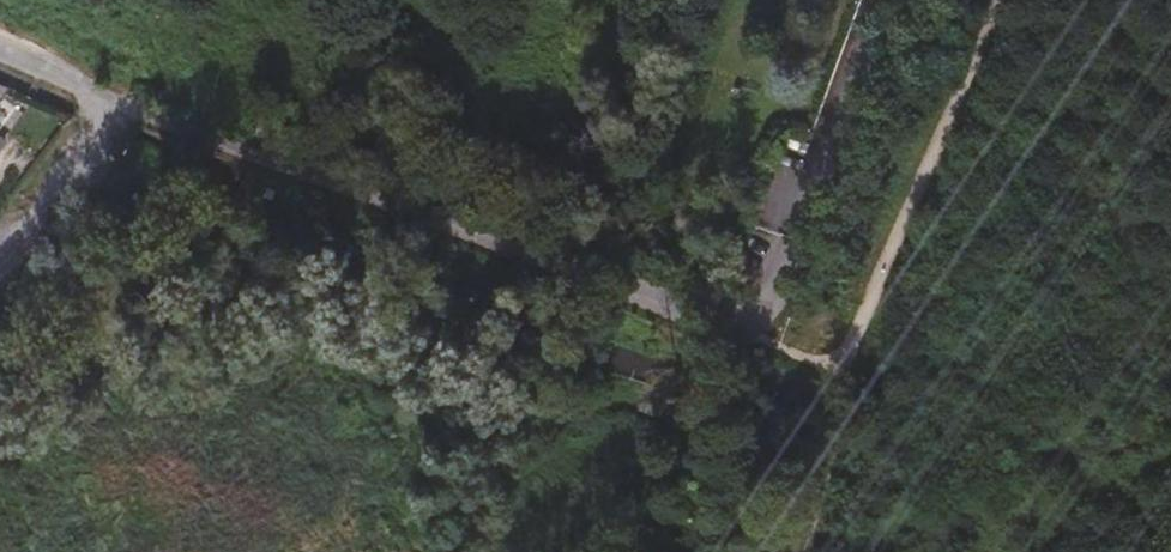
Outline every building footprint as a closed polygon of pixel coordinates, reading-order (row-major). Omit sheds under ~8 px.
[(10,89),(0,84),(0,102),(10,89)]
